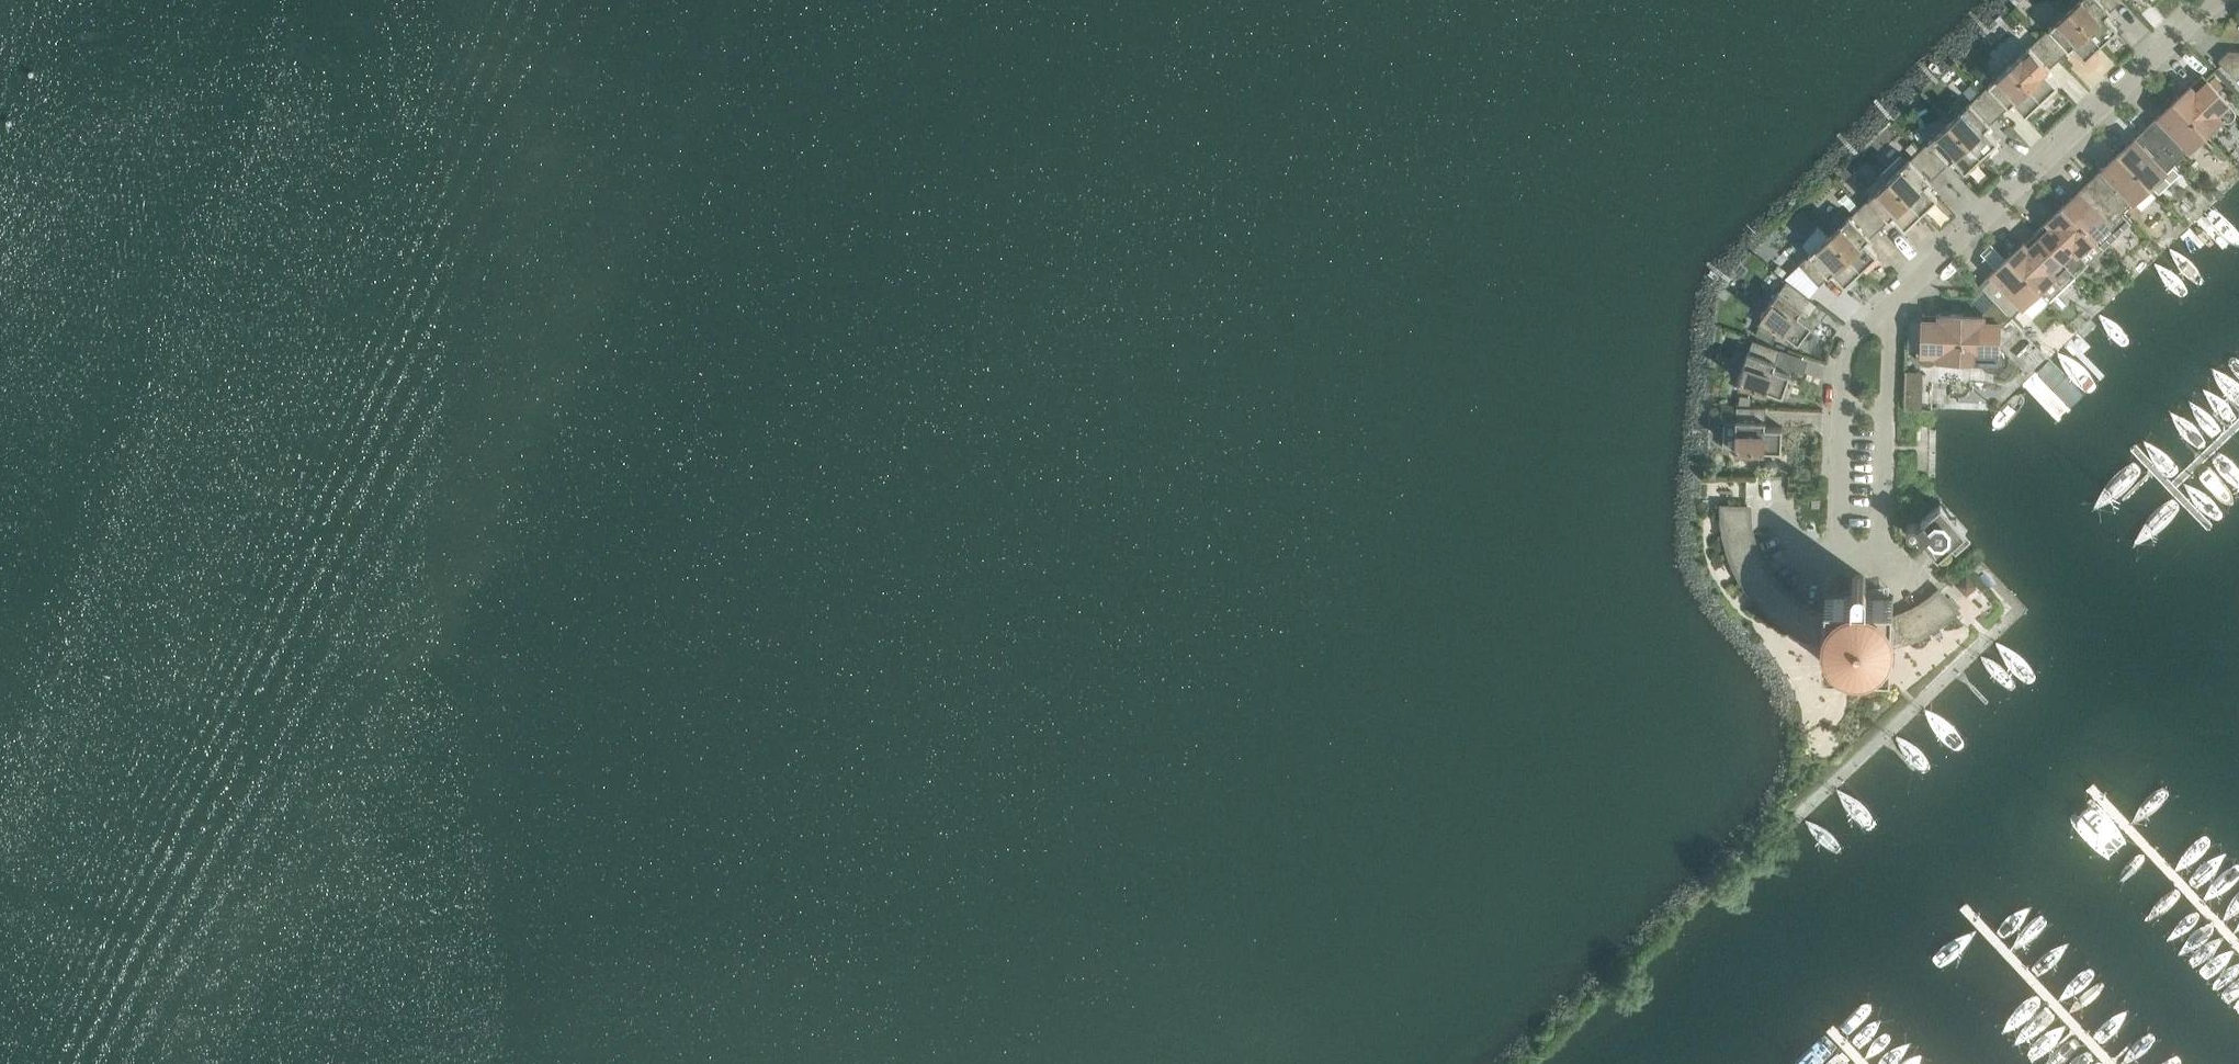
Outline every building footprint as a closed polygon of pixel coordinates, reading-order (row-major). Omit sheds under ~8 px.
[(2068,8),(2100,42),(2117,26),(2105,13),(2108,10),(2108,11),(2109,10),(2118,1),(2118,0),(2071,0),(2069,4),(2070,5),(2068,8)] [(2051,24),(2038,36),(2058,57),(2068,49),(2069,48),(2072,44),(2084,57),(2100,42),(2068,8),(2066,10),(2064,8),(2047,17),(2051,24)] [(2011,62),(2008,64),(2040,98),(2057,83),(2045,70),(2048,67),(2049,68),(2050,67),(2049,66),(2058,57),(2038,36),(2029,45),(2026,48),(2019,44),(2009,60),(2011,62)] [(2228,49),(2218,59),(2236,79),(2238,76),(2238,50),(2228,49)] [(1991,81),(1979,93),(1999,114),(2008,105),(2008,106),(2009,105),(2009,104),(2012,101),(2024,114),(2040,98),(2008,64),(2006,66),(2004,65),(1987,74),(1991,81)] [(2189,84),(2173,100),(2205,134),(2221,118),(2225,120),(2230,119),(2234,116),(2235,111),(2233,107),(2202,73),(2190,84),(2189,84)] [(1951,119),(1949,121),(1981,155),(1997,140),(1985,127),(1988,124),(1989,124),(1990,123),(1989,123),(1999,114),(1979,93),(1970,102),(1966,105),(1959,100),(1949,117),(1951,119)] [(2157,115),(2146,126),(2177,160),(2188,149),(2189,149),(2205,134),(2173,100),(2157,115)] [(1928,141),(1919,150),(1939,171),(1948,162),(1949,162),(1949,161),(1952,158),(1964,171),(1981,155),(1949,121),(1946,123),(1945,121),(1927,130),(1931,137),(1928,141)] [(2146,126),(2118,152),(2149,186),(2166,170),(2177,160),(2146,126)] [(1906,161),(1889,178),(1921,212),(1937,196),(1925,184),(1928,180),(1929,181),(1930,180),(1939,171),(1919,150),(1910,158),(1906,161)] [(2101,168),(2090,178),(2121,212),(2133,201),(2149,186),(2118,152),(2101,167),(2101,168)] [(1868,198),(1859,206),(1879,227),(1888,219),(1889,218),(1892,214),(1904,227),(1921,212),(1889,178),(1886,180),(1885,178),(1868,187),(1871,194),(1868,197),(1868,198)] [(2062,204),(2103,248),(2131,222),(2121,212),(2090,178),(2062,204)] [(1846,192),(1840,198),(1853,212),(1859,206),(1846,192)] [(2034,231),(2075,274),(2103,248),(2062,204),(2045,220),(2046,220),(2034,231)] [(1831,232),(1829,234),(1860,268),(1877,253),(1865,240),(1868,237),(1869,238),(1870,237),(1869,236),(1879,227),(1859,206),(1853,212),(1850,215),(1846,218),(1839,214),(1829,230),(1831,232)] [(2006,256),(2038,290),(2047,300),(2075,274),(2034,231),(2023,241),(2006,256)] [(1860,268),(1829,234),(1826,236),(1824,234),(1807,244),(1811,250),(1808,254),(1799,263),(1818,284),(1828,275),(1828,276),(1829,275),(1829,274),(1832,271),(1844,284),(1860,268)] [(1978,284),(1994,300),(2010,317),(2022,306),(2038,290),(2006,256),(1990,272),(1978,284)] [(1781,329),(1798,342),(1812,323),(1798,313),(1801,309),(1805,312),(1814,300),(1809,297),(1786,280),(1778,290),(1760,313),(1762,315),(1759,323),(1758,322),(1757,323),(1762,326),(1758,335),(1770,341),(1775,332),(1778,334),(1779,333),(1778,332),(1781,329)] [(1960,313),(1959,360),(1982,361),(1985,364),(1988,366),(1993,366),(1998,364),(2002,360),(2003,354),(2002,349),(1999,346),(1999,327),(2010,317),(1994,300),(1983,311),(1982,314),(1960,313)] [(1936,359),(1959,360),(1960,313),(1938,313),(1921,313),(1920,344),(1917,347),(1915,352),(1916,357),(1920,361),(1925,364),(1929,364),(1933,362),(1936,359)] [(1782,370),(1789,351),(1752,339),(1748,351),(1738,378),(1741,380),(1739,388),(1738,388),(1738,389),(1761,393),(1762,392),(1761,391),(1762,387),(1782,394),(1790,372),(1782,370)] [(1740,395),(1738,404),(1749,406),(1750,397),(1740,395)] [(1737,448),(1738,456),(1737,456),(1737,458),(1761,454),(1761,453),(1760,453),(1760,449),(1781,449),(1782,426),(1765,425),(1765,421),(1766,421),(1765,406),(1736,405),(1736,418),(1735,418),(1734,447),(1737,448)] [(1764,463),(1764,467),(1765,470),(1768,472),(1772,472),(1775,471),(1777,468),(1778,464),(1776,461),(1773,459),(1769,459),(1766,460),(1764,463)] [(1937,556),(1965,530),(1939,502),(1917,523),(1913,521),(1909,522),(1906,526),(1906,530),(1909,533),(1913,534),(1916,533),(1937,556)] [(1793,632),(1808,638),(1817,614),(1806,609),(1796,602),(1786,594),(1777,586),(1769,576),(1762,565),(1756,554),(1752,542),(1749,530),(1747,518),(1747,505),(1720,504),(1721,520),(1723,535),(1727,550),(1732,565),(1739,578),(1747,591),(1757,603),(1768,614),(1780,623),(1793,632)] [(1817,614),(1808,638),(1817,642),(1823,642),(1821,662),(1856,663),(1856,665),(1857,665),(1857,663),(1891,664),(1892,644),(1896,644),(1906,641),(1898,616),(1892,616),(1893,595),(1882,595),(1882,597),(1874,596),(1873,596),(1872,596),(1866,594),(1866,581),(1865,577),(1861,574),(1856,574),(1853,576),(1851,581),(1851,593),(1844,596),(1844,593),(1823,593),(1823,614),(1817,614)] [(1920,606),(1898,616),(1906,641),(1920,636),(1934,628),(1946,620),(1959,610),(1940,590),(1930,599),(1920,606)]
